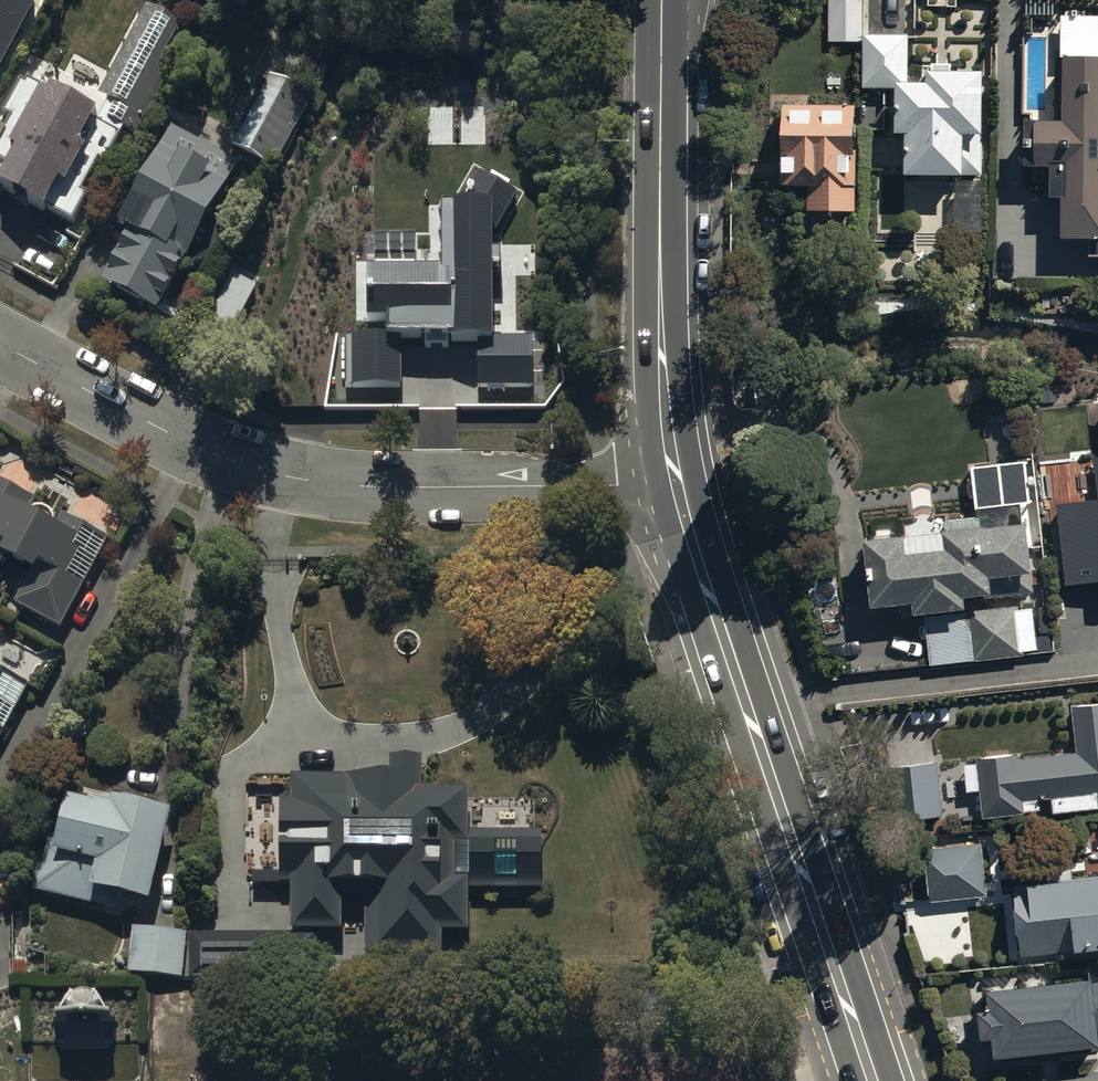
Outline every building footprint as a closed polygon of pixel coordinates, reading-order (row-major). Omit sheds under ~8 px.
[(828,43),(861,44),(862,0),(828,0),(828,43)] [(0,185),(0,200),(5,192),(46,214),(48,209),(72,222),(66,233),(80,241),(99,207),(78,196),(97,161),(118,172),(130,151),(115,143),(123,129),(135,136),(167,77),(157,72),(181,27),(147,8),(98,98),(105,102),(97,117),(29,80),(26,85),(21,82),(3,114),(12,119),(5,132),(0,129),(0,130),(0,162),(11,168),(1,185),(0,185)] [(907,38),(863,37),(863,90),(895,90),(894,135),(906,135),(905,176),(982,177),(982,75),(927,74),(927,84),(907,84),(907,38)] [(1061,58),(1061,123),(1034,123),(1034,168),(1049,168),(1049,198),(1059,198),(1059,243),(1087,243),(1087,257),(1097,257),(1097,58),(1061,58)] [(268,80),(231,147),(270,169),(307,101),(268,80)] [(855,108),(780,107),(780,188),(807,188),(807,212),(854,213),(855,108)] [(237,165),(170,130),(159,151),(161,152),(120,229),(128,233),(101,285),(156,314),(184,262),(191,266),(208,261),(218,235),(214,215),(225,192),(223,191),(237,165)] [(477,174),(454,206),(437,206),(437,273),(364,273),(364,325),(382,326),(382,337),(343,337),(343,389),(397,389),(398,340),(449,340),(449,344),(476,344),(475,390),(526,391),(526,342),(489,342),(490,225),(495,228),(514,195),(477,174)] [(300,351),(292,349),(281,411),(319,411),(336,336),(305,329),(300,351)] [(40,490),(2,470),(0,474),(0,564),(2,560),(30,575),(14,605),(63,630),(106,548),(98,544),(108,525),(70,505),(62,521),(32,505),(40,490)] [(864,539),(869,607),(912,604),(913,615),(964,611),(964,599),(1033,594),(1028,525),(1021,525),(1019,505),(976,508),(977,519),(943,522),(944,533),(864,539)] [(1057,509),(1065,591),(1097,587),(1097,505),(1057,509)] [(923,619),(928,664),(1036,652),(1031,607),(923,619)] [(25,691),(3,680),(5,675),(0,672),(0,737),(25,691)] [(1071,706),(1075,755),(1019,759),(1020,755),(976,758),(980,820),(1024,816),(1023,811),(1039,811),(1039,802),(1051,801),(1052,814),(1097,810),(1097,803),(1097,704),(1071,706)] [(289,933),(314,934),(340,934),(340,889),(363,889),(363,950),(373,951),(373,956),(439,956),(439,935),(467,935),(467,879),(456,879),(456,844),(467,845),(467,790),(420,790),(420,759),(387,759),(387,779),(289,779),(289,801),(278,801),(278,884),(289,884),(289,933)] [(940,818),(935,763),(887,768),(892,822),(940,818)] [(82,788),(79,803),(68,800),(57,844),(49,842),(43,868),(38,866),(32,892),(98,909),(102,894),(150,906),(171,817),(113,803),(111,811),(107,809),(110,795),(82,788)] [(540,891),(539,833),(469,833),(468,892),(540,891)] [(925,847),(929,902),(986,898),(982,843),(925,847)] [(1012,884),(1020,957),(1097,949),(1097,876),(1012,884)] [(131,929),(127,973),(181,978),(185,934),(131,929)] [(314,937),(289,936),(191,936),(191,982),(314,982),(314,937)] [(986,991),(989,1013),(977,1015),(980,1042),(992,1040),(995,1059),(1097,1046),(1096,1030),(1097,1030),(1097,981),(986,991)] [(51,1017),(50,1047),(119,1046),(119,1015),(108,997),(94,990),(75,990),(59,997),(51,1017)]
